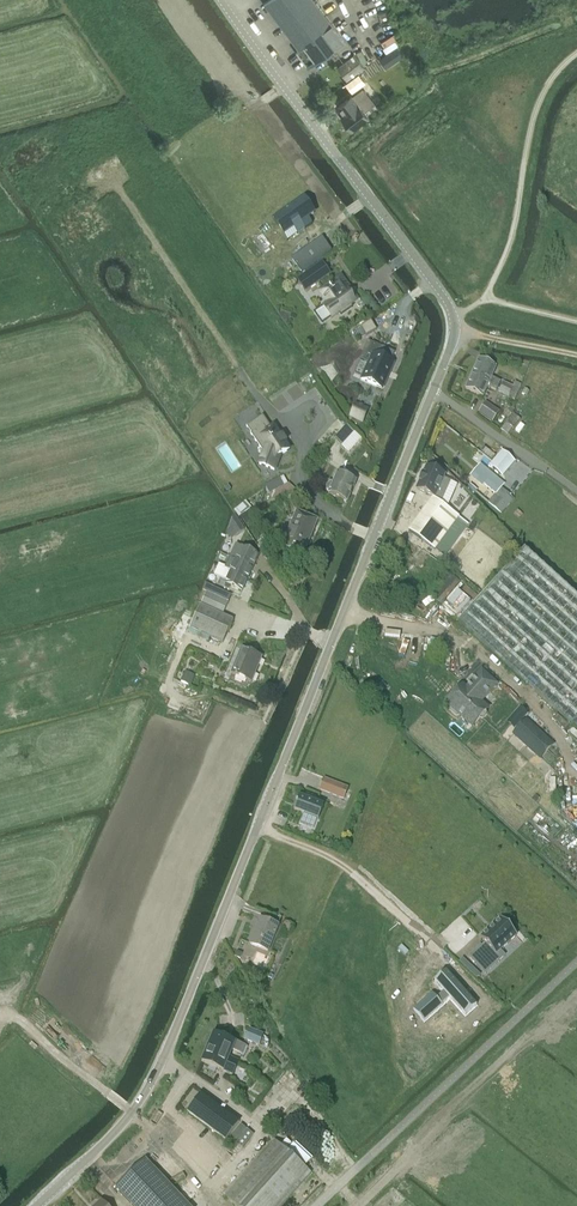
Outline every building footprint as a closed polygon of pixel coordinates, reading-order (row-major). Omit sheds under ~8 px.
[(299,48),(296,50),(308,66),(325,54),(327,56),(335,50),(333,48),(344,39),(315,0),(267,0),(265,2),(299,48)] [(389,53),(380,59),(386,67),(395,61),(389,53)] [(355,54),(338,67),(348,81),(365,68),(355,54)] [(382,95),(380,86),(375,86),(369,88),(372,98),(382,95)] [(352,129),(369,116),(365,111),(371,106),(366,98),(359,103),(342,115),(352,129)] [(303,198),(276,218),(287,233),(294,228),(298,234),(312,223),(308,218),(314,213),(303,198)] [(321,238),(292,259),(301,271),(331,250),(330,249),(330,250),(321,238)] [(320,264),(309,271),(316,280),(326,273),(320,264)] [(306,273),(296,280),(305,293),(315,286),(306,273)] [(335,281),(319,292),(325,300),(327,299),(330,302),(323,307),(331,318),(338,313),(340,315),(352,308),(350,305),(355,302),(347,291),(350,289),(342,279),(336,283),(335,281)] [(370,320),(360,327),(366,336),(376,329),(370,320)] [(368,341),(359,359),(368,363),(361,379),(382,389),(393,363),(390,361),(394,353),(381,347),(368,341)] [(496,367),(478,359),(472,374),(498,387),(500,381),(491,377),(496,367)] [(487,387),(496,391),(498,387),(472,374),(465,389),(483,397),(487,387)] [(513,386),(502,382),(500,388),(516,395),(520,385),(514,382),(513,386)] [(498,392),(514,399),(516,395),(500,388),(498,392)] [(499,412),(485,402),(478,412),(492,422),(499,412)] [(356,405),(350,416),(362,422),(367,410),(356,405)] [(512,414),(500,430),(506,435),(518,418),(512,414)] [(262,415),(246,426),(251,434),(250,434),(263,454),(259,465),(274,470),(279,456),(289,450),(285,443),(286,442),(285,441),(282,437),(281,436),(280,436),(273,426),(270,428),(262,415)] [(334,440),(341,446),(354,432),(347,425),(334,440)] [(489,465),(501,475),(513,461),(501,451),(489,465)] [(480,464),(469,476),(482,487),(483,485),(495,494),(488,502),(500,513),(511,501),(509,499),(511,497),(503,491),(500,489),(504,484),(480,464)] [(419,482),(416,489),(433,497),(447,508),(457,485),(443,478),(444,475),(426,467),(423,474),(422,474),(419,482)] [(337,473),(328,495),(347,503),(356,481),(337,473)] [(269,494),(283,486),(279,478),(265,486),(269,494)] [(469,485),(466,489),(473,494),(476,490),(469,485)] [(433,497),(408,531),(434,550),(436,546),(445,553),(464,526),(456,520),(458,517),(447,508),(433,497)] [(245,524),(256,516),(249,509),(239,517),(245,524)] [(519,518),(522,514),(517,510),(514,513),(519,518)] [(296,511),(282,544),(303,553),(317,520),(296,511)] [(228,529),(226,533),(230,540),(244,531),(234,515),(234,514),(228,527),(228,529)] [(230,556),(236,559),(235,559),(253,567),(258,555),(236,545),(230,556)] [(524,549),(458,622),(576,731),(576,598),(524,549)] [(218,565),(218,566),(247,580),(253,567),(235,559),(235,560),(229,557),(225,567),(219,564),(218,565)] [(247,580),(218,566),(213,575),(225,581),(224,584),(224,589),(229,591),(232,587),(241,592),(247,580)] [(215,589),(212,595),(228,602),(231,596),(215,589)] [(206,592),(190,628),(222,642),(233,620),(222,615),(228,602),(212,595),(206,592)] [(240,649),(230,674),(251,682),(261,658),(240,649)] [(464,685),(446,704),(449,707),(449,710),(455,716),(458,715),(470,726),(478,718),(483,718),(486,714),(485,710),(488,707),(482,702),(497,684),(481,669),(466,687),(464,685)] [(190,685),(195,675),(185,671),(180,681),(190,685)] [(519,706),(506,722),(514,729),(527,714),(519,706)] [(525,721),(513,734),(540,758),(552,745),(525,721)] [(324,779),(319,789),(343,799),(347,788),(324,779)] [(318,820),(323,806),(299,796),(293,810),(318,820)] [(281,909),(276,914),(280,918),(285,912),(281,909)] [(260,917),(249,943),(267,951),(278,925),(260,917)] [(480,946),(468,956),(480,968),(490,959),(495,964),(504,956),(499,950),(516,935),(501,918),(480,938),(485,943),(481,947),(480,946)] [(462,958),(459,961),(467,970),(471,966),(462,958)] [(456,1000),(443,1012),(452,1021),(468,1006),(476,1014),(486,1005),(461,981),(452,990),(462,1000),(459,1003),(456,1000)] [(243,1040),(258,1046),(263,1035),(248,1029),(243,1040)] [(213,1034),(207,1048),(238,1061),(230,1057),(232,1051),(241,1054),(240,1056),(243,1057),(247,1047),(235,1043),(213,1034)] [(238,1061),(207,1048),(201,1062),(232,1075),(238,1061)] [(200,1094),(187,1112),(225,1140),(238,1122),(200,1094)] [(246,1129),(236,1143),(242,1148),(253,1134),(246,1129)] [(223,1195),(235,1205),(281,1205),(311,1174),(273,1139),(223,1195)] [(144,1159),(115,1187),(133,1205),(189,1205),(144,1159)]
